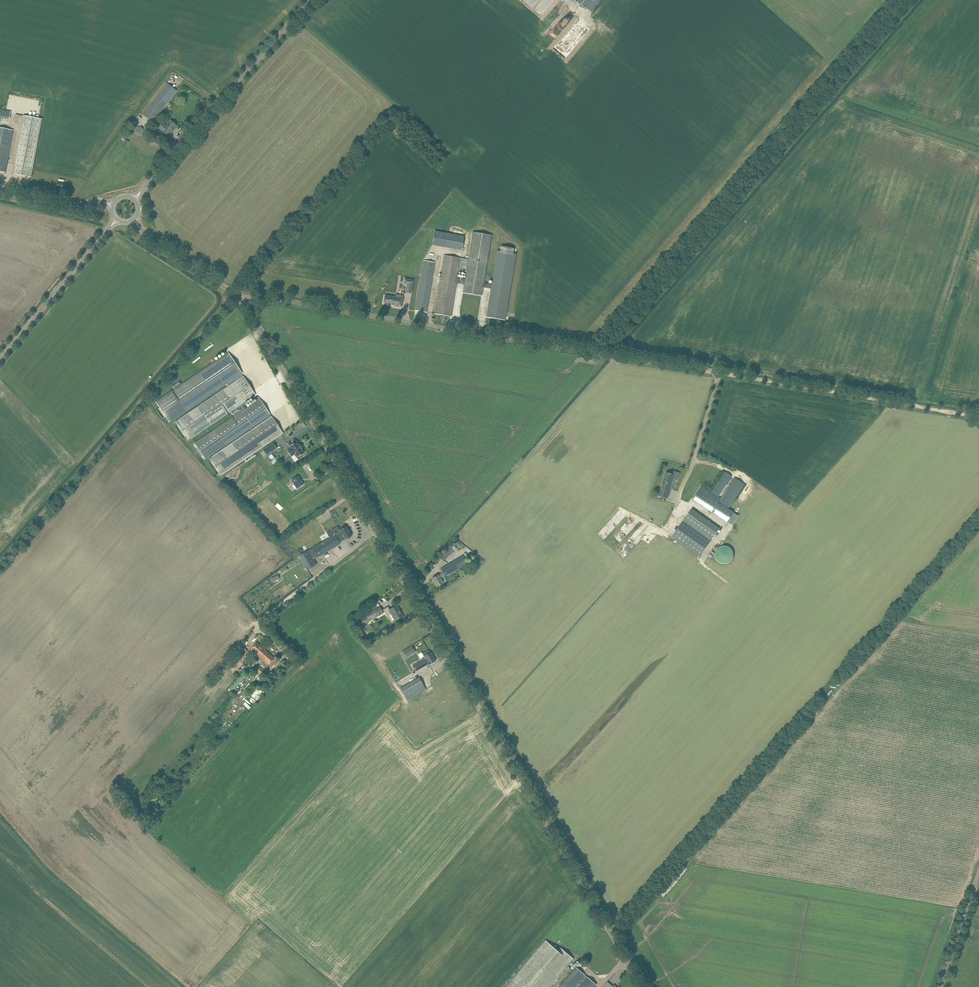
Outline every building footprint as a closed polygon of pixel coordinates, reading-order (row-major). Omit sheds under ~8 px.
[(581,4),(579,5),(582,7),(583,6),(591,12),(601,0),(576,0),(581,4)] [(143,115),(152,123),(177,91),(167,83),(143,115)] [(1,122),(2,118),(9,119),(10,112),(0,110),(0,121),(1,122)] [(42,119),(24,115),(13,173),(31,177),(42,119)] [(163,123),(159,128),(164,132),(163,133),(167,136),(172,131),(171,131),(176,125),(176,126),(170,120),(166,125),(163,123)] [(140,126),(136,131),(140,134),(144,129),(140,126)] [(5,172),(13,130),(0,128),(0,171),(5,172)] [(434,232),(432,245),(462,250),(464,236),(434,232)] [(492,284),(484,283),(492,235),(473,232),(468,260),(445,255),(434,313),(451,316),(457,283),(465,285),(463,292),(482,296),(483,288),(491,289),(486,316),(505,319),(516,255),(517,248),(514,248),(501,246),(500,252),(497,252),(492,284)] [(424,260),(416,305),(415,310),(427,312),(435,262),(424,260)] [(407,285),(406,294),(412,295),(414,281),(409,280),(409,285),(407,285)] [(384,295),(382,303),(392,305),(392,306),(400,307),(401,303),(402,303),(403,298),(402,298),(403,295),(397,295),(397,297),(384,295)] [(165,416),(170,423),(226,384),(227,386),(175,421),(177,425),(175,427),(183,438),(185,437),(188,441),(239,406),(242,411),(195,443),(198,447),(196,448),(201,456),(203,455),(205,458),(265,418),(266,419),(209,458),(211,461),(209,463),(217,474),(218,472),(221,476),(279,436),(279,437),(280,437),(281,438),(282,437),(281,435),(283,433),(258,397),(256,398),(258,400),(246,408),(243,404),(256,395),(242,375),(241,374),(242,373),(228,352),(155,402),(159,408),(156,410),(162,418),(165,416)] [(304,452),(301,449),(302,448),(300,445),(299,445),(296,441),(289,446),(290,448),(287,450),(291,457),(294,455),(297,458),(304,452)] [(273,443),(262,449),(266,455),(276,449),(273,443)] [(673,479),(675,475),(666,472),(659,496),(667,499),(671,487),(672,487),(674,480),(673,479)] [(725,472),(709,495),(729,508),(745,484),(725,472)] [(291,480),(297,488),(303,484),(298,476),(291,480)] [(722,505),(707,495),(710,492),(701,486),(693,499),(732,524),(738,515),(734,513),(722,505)] [(673,536),(672,537),(699,557),(719,528),(691,509),(674,534),(672,533),(671,535),(673,536)] [(313,560),(340,544),(339,543),(345,539),(351,536),(346,527),(340,530),(338,526),(327,532),(330,538),(299,556),(307,570),(316,565),(313,560)] [(457,548),(452,544),(441,558),(444,561),(450,554),(454,550),(455,551),(457,548)] [(715,553),(715,554),(715,555),(715,556),(715,557),(716,557),(716,558),(716,559),(717,559),(717,560),(718,561),(719,562),(720,562),(721,563),(722,563),(723,563),(724,563),(725,563),(726,563),(727,563),(728,562),(729,562),(730,561),(731,561),(731,560),(732,559),(732,558),(733,557),(733,556),(733,555),(733,554),(733,553),(733,552),(733,551),(732,550),(732,549),(731,548),(730,547),(729,547),(729,546),(728,546),(727,546),(727,545),(726,545),(725,545),(724,545),(723,545),(722,545),(721,546),(720,546),(719,547),(718,547),(718,548),(717,548),(717,549),(716,550),(716,551),(715,552),(715,553)] [(440,568),(443,572),(445,575),(445,576),(468,563),(463,555),(440,568)] [(445,575),(443,572),(438,575),(432,579),(437,587),(443,583),(440,578),(445,575)] [(365,614),(366,617),(361,620),(364,626),(370,622),(369,621),(383,613),(379,606),(365,614)] [(388,616),(392,614),(395,620),(402,616),(401,616),(398,610),(399,610),(396,606),(385,612),(388,616)] [(253,656),(255,657),(263,648),(256,642),(251,649),(256,653),(253,656)] [(227,662),(233,667),(247,651),(242,646),(227,662)] [(407,657),(415,652),(411,646),(403,651),(407,657)] [(263,648),(255,657),(261,663),(264,660),(269,665),(274,659),(263,648)] [(429,665),(431,663),(435,661),(430,652),(430,653),(428,651),(422,654),(424,656),(422,658),(423,660),(412,666),(415,671),(428,664),(429,665)] [(266,672),(259,665),(254,671),(255,671),(250,677),(254,680),(256,678),(259,680),(262,676),(262,677),(266,672)] [(242,673),(228,687),(233,691),(246,677),(242,673)] [(400,688),(407,700),(426,689),(419,678),(400,688)] [(250,696),(256,700),(263,691),(257,687),(250,696)] [(568,930),(561,939),(567,945),(575,936),(568,930)] [(506,986),(550,986),(573,959),(560,947),(557,951),(545,941),(506,986)] [(576,967),(558,986),(594,986),(596,984),(576,967)]
